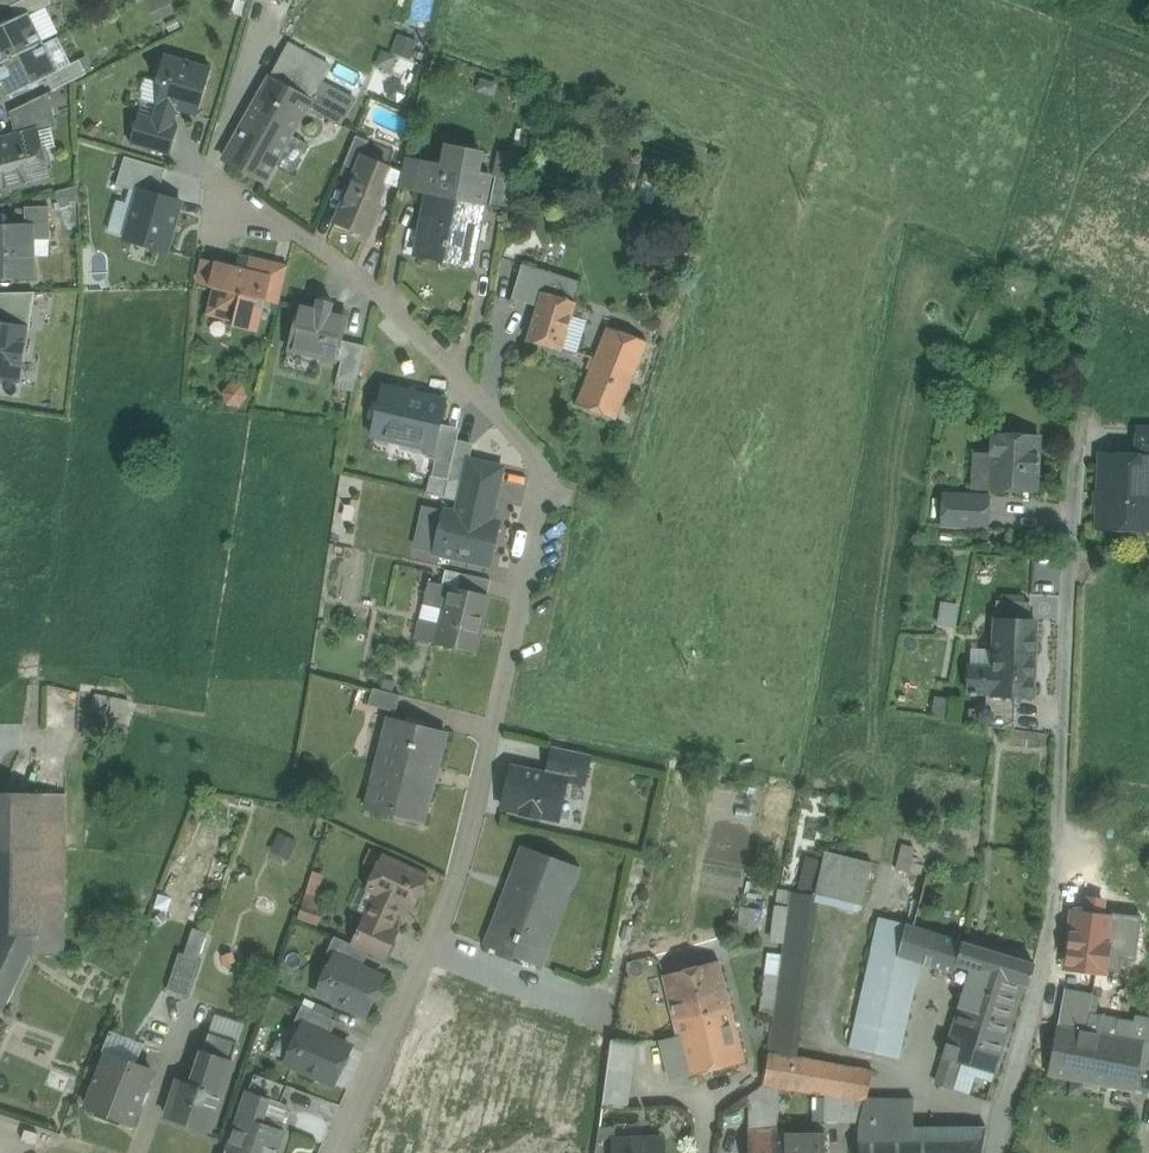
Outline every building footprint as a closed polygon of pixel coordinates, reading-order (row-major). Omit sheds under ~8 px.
[(11,6),(24,0),(0,0),(0,12),(11,6)] [(11,6),(17,19),(28,14),(29,16),(52,4),(50,0),(24,0),(11,6)] [(167,0),(146,0),(151,10),(168,1),(167,0)] [(285,0),(263,0),(261,6),(281,13),(285,0)] [(171,8),(156,15),(160,23),(175,16),(171,8)] [(0,28),(0,65),(43,44),(29,16),(28,14),(17,19),(0,28)] [(414,58),(420,39),(399,32),(393,52),(414,58)] [(0,65),(0,86),(3,84),(10,97),(47,79),(57,74),(56,72),(43,44),(0,65)] [(328,68),(289,46),(267,85),(306,107),(328,68)] [(381,50),(377,67),(408,75),(412,58),(381,50)] [(211,69),(165,56),(157,83),(163,84),(157,105),(158,105),(154,119),(173,125),(177,111),(197,117),(211,69)] [(80,60),(56,72),(57,74),(47,79),(53,92),(87,75),(80,60)] [(306,107),(267,85),(225,160),(264,181),(306,107)] [(48,94),(10,113),(16,137),(37,132),(57,127),(48,94)] [(154,119),(139,115),(130,144),(170,155),(178,126),(154,119)] [(0,141),(0,192),(49,180),(37,132),(16,137),(0,141)] [(356,136),(340,175),(353,181),(362,157),(363,158),(369,142),(356,136)] [(448,146),(444,166),(420,161),(414,192),(428,195),(484,206),(490,175),(470,171),(474,151),(448,146)] [(512,181),(517,156),(501,153),(496,178),(512,181)] [(353,181),(335,223),(349,229),(352,236),(359,238),(365,236),(368,237),(369,236),(380,207),(379,202),(384,190),(382,183),(388,168),(363,158),(362,157),(353,181)] [(402,173),(388,168),(382,183),(399,189),(402,173)] [(512,181),(496,178),(490,208),(506,211),(512,181)] [(181,204),(139,192),(125,239),(167,252),(181,204)] [(484,206),(428,195),(427,201),(416,255),(472,267),(484,206)] [(50,240),(49,207),(25,208),(25,228),(29,227),(30,241),(50,240)] [(0,228),(0,275),(12,275),(13,277),(31,277),(30,241),(29,227),(25,228),(0,228)] [(247,271),(215,263),(209,288),(213,289),(207,316),(234,322),(233,327),(258,333),(265,301),(274,263),(250,257),(247,271)] [(274,263),(265,301),(278,304),(288,267),(274,263)] [(537,308),(548,273),(522,265),(512,300),(537,308)] [(1011,274),(999,270),(995,281),(1007,285),(1011,274)] [(579,283),(548,273),(542,293),(573,303),(579,283)] [(18,314),(35,314),(36,292),(0,292),(0,317),(18,317),(18,314)] [(527,341),(561,352),(576,304),(573,303),(542,293),(537,308),(527,341)] [(347,317),(299,305),(289,347),(337,359),(347,317)] [(31,379),(35,321),(0,319),(0,377),(31,379)] [(646,345),(608,329),(595,360),(633,377),(646,345)] [(595,360),(576,405),(589,410),(615,421),(633,377),(595,360)] [(445,401),(382,387),(371,435),(426,448),(424,458),(437,461),(443,433),(438,432),(445,401)] [(1138,430),(1137,457),(1148,458),(1148,431),(1138,430)] [(458,437),(443,433),(437,461),(433,477),(448,481),(457,441),(458,437)] [(1039,436),(991,434),(991,448),(989,491),(1036,494),(1039,436)] [(457,441),(448,481),(464,485),(469,462),(473,445),(457,441)] [(974,490),(989,491),(991,448),(976,448),(974,490)] [(1101,456),(1099,509),(1098,529),(1148,531),(1148,458),(1137,457),(1101,456)] [(502,469),(469,462),(464,485),(460,503),(492,510),(502,469)] [(448,481),(433,477),(429,495),(444,498),(448,481)] [(357,496),(353,485),(342,490),(346,501),(357,496)] [(990,498),(942,496),(941,526),(988,528),(990,498)] [(492,510),(460,503),(457,515),(444,512),(435,553),(489,566),(499,524),(489,522),(492,510)] [(435,553),(444,512),(423,507),(414,548),(435,553)] [(461,574),(446,571),(442,585),(451,587),(458,589),(461,574)] [(491,581),(461,574),(458,589),(487,596),(491,581)] [(442,585),(428,582),(423,605),(445,610),(451,587),(442,585)] [(458,589),(451,587),(445,610),(442,624),(437,645),(474,654),(487,596),(458,589)] [(1001,595),(1001,602),(1022,603),(1023,596),(1001,595)] [(941,624),(957,626),(960,604),(943,602),(941,624)] [(1001,602),(996,602),(995,621),(1029,623),(1030,604),(1022,603),(1001,602)] [(445,610),(423,605),(420,620),(442,624),(445,610)] [(442,624),(420,620),(415,641),(437,645),(442,624)] [(1029,623),(995,621),(994,652),(995,652),(994,668),(970,666),(969,695),(971,695),(976,695),(986,696),(1015,697),(1033,698),(1036,623),(1029,623)] [(970,666),(994,668),(995,652),(994,652),(970,651),(970,666)] [(401,687),(387,683),(384,692),(398,696),(401,687)] [(384,692),(372,689),(368,704),(396,712),(400,696),(398,696),(384,692)] [(128,702),(95,696),(92,710),(125,717),(128,702)] [(1015,697),(986,696),(986,714),(1015,716),(1015,697)] [(1015,716),(986,714),(985,728),(1014,732),(1015,716)] [(365,809),(423,824),(447,733),(389,718),(365,809)] [(591,756),(553,748),(547,776),(567,780),(567,781),(584,785),(591,756)] [(547,776),(512,768),(509,781),(508,781),(505,796),(506,796),(503,809),(522,813),(521,815),(538,819),(539,816),(558,821),(561,808),(562,808),(565,793),(564,793),(567,781),(567,780),(547,776)] [(316,791),(298,786),(294,800),(312,805),(316,791)] [(30,951),(63,952),(64,849),(65,794),(0,793),(0,934),(2,934),(0,938),(0,1015),(30,951)] [(525,847),(488,945),(485,945),(485,946),(543,969),(544,967),(542,966),(549,946),(541,943),(563,887),(571,890),(578,869),(581,869),(581,868),(523,845),(523,846),(525,847)] [(899,868),(912,870),(916,847),(903,845),(899,868)] [(862,906),(872,866),(825,854),(815,894),(862,906)] [(284,858),(272,855),(269,866),(280,870),(284,858)] [(429,876),(382,855),(366,891),(377,896),(367,917),(391,928),(401,907),(412,912),(429,876)] [(790,893),(780,891),(778,908),(788,909),(790,893)] [(768,1056),(796,1061),(815,894),(790,893),(788,909),(772,1024),(768,1056)] [(322,911),(303,904),(298,918),(318,924),(322,911)] [(758,912),(741,908),(735,936),(752,940),(758,912)] [(763,1023),(772,1024),(788,909),(778,908),(763,1023)] [(1112,920),(1074,915),(1069,952),(1074,953),(1107,957),(1108,946),(1112,920)] [(367,917),(364,916),(351,945),(369,953),(386,961),(399,932),(391,928),(367,917)] [(905,926),(879,919),(865,983),(913,995),(920,964),(898,957),(905,926)] [(963,944),(905,926),(898,957),(920,964),(953,974),(955,975),(958,966),(956,966),(963,944)] [(351,945),(334,937),(326,955),(334,958),(335,957),(361,969),(369,953),(351,945)] [(1035,966),(963,944),(956,966),(958,966),(970,970),(967,982),(959,1008),(1011,1025),(1024,986),(1028,988),(1035,966)] [(1121,948),(1108,946),(1107,957),(1105,973),(1117,975),(1118,971),(1121,948)] [(1140,950),(1121,948),(1118,971),(1137,973),(1140,950)] [(1064,990),(1058,1028),(1086,1033),(1089,1016),(1097,972),(1105,973),(1107,957),(1074,953),(1072,969),(1068,968),(1064,990)] [(199,961),(179,954),(167,991),(187,997),(199,961)] [(361,969),(335,957),(334,958),(318,994),(365,1016),(382,979),(361,969)] [(719,962),(662,977),(673,1023),(677,1037),(686,1078),(744,1064),(719,962)] [(970,970),(958,966),(955,975),(953,974),(952,977),(967,982),(970,970)] [(913,995),(865,983),(850,1049),(898,1060),(913,995)] [(420,990),(386,1093),(453,1115),(468,1068),(469,1068),(488,1013),(420,990)] [(337,1022),(302,1006),(294,1024),(302,1028),(303,1026),(330,1038),(337,1022)] [(1011,1025),(959,1008),(943,1059),(959,1064),(996,1075),(1011,1025)] [(1105,1019),(1089,1016),(1086,1033),(1098,1035),(1102,1036),(1105,1019)] [(1135,1091),(1148,1094),(1148,1021),(1135,1018),(1135,1024),(1118,1021),(1116,1038),(1144,1043),(1135,1091)] [(657,1027),(660,1041),(677,1037),(673,1023),(657,1027)] [(330,1038),(303,1026),(302,1028),(295,1043),(299,1052),(292,1066),(315,1076),(334,1085),(351,1048),(330,1038)] [(1058,1028),(1057,1028),(1048,1077),(1089,1085),(1098,1035),(1086,1033),(1058,1028)] [(143,1046),(111,1033),(103,1052),(109,1055),(109,1054),(135,1065),(143,1046)] [(237,1044),(208,1034),(203,1050),(232,1060),(237,1044)] [(1102,1036),(1098,1035),(1089,1085),(1135,1093),(1135,1091),(1144,1043),(1116,1038),(1102,1036)] [(686,1078),(677,1037),(660,1041),(670,1082),(686,1078)] [(602,1107),(627,1111),(636,1045),(611,1041),(602,1107)] [(232,1060),(203,1050),(191,1086),(220,1095),(232,1060)] [(135,1065),(109,1054),(109,1055),(87,1107),(134,1126),(156,1073),(135,1065)] [(796,1061),(768,1056),(764,1085),(777,1087),(825,1095),(843,1098),(865,1101),(867,1101),(874,1073),(849,1069),(848,1070),(796,1061)] [(959,1064),(943,1059),(935,1085),(951,1090),(959,1064)] [(287,1088),(254,1075),(248,1093),(270,1101),(281,1105),(287,1088)] [(191,1086),(179,1081),(166,1118),(208,1132),(220,1095),(191,1086)] [(777,1087),(764,1085),(764,1086),(749,1097),(749,1132),(777,1132),(777,1087)] [(261,1124),(270,1101),(248,1093),(228,1152),(277,1152),(284,1132),(280,1130),(261,1124)] [(843,1098),(825,1095),(824,1124),(841,1124),(841,1109),(843,1098)] [(865,1101),(843,1098),(841,1109),(841,1124),(860,1124),(865,1101)] [(867,1101),(865,1101),(860,1124),(858,1132),(914,1131),(914,1100),(867,1101)] [(281,1105),(270,1101),(261,1124),(280,1130),(288,1107),(281,1105)] [(595,1152),(614,1152),(613,1143),(616,1143),(615,1128),(598,1129),(595,1152)] [(933,1136),(933,1131),(914,1131),(858,1132),(857,1152),(980,1152),(984,1131),(982,1130),(976,1136),(933,1136)] [(749,1132),(749,1152),(785,1152),(784,1136),(784,1132),(777,1132),(749,1132)] [(784,1136),(785,1152),(824,1152),(824,1136),(784,1136)] [(613,1143),(614,1152),(663,1152),(663,1141),(616,1143),(613,1143)]
